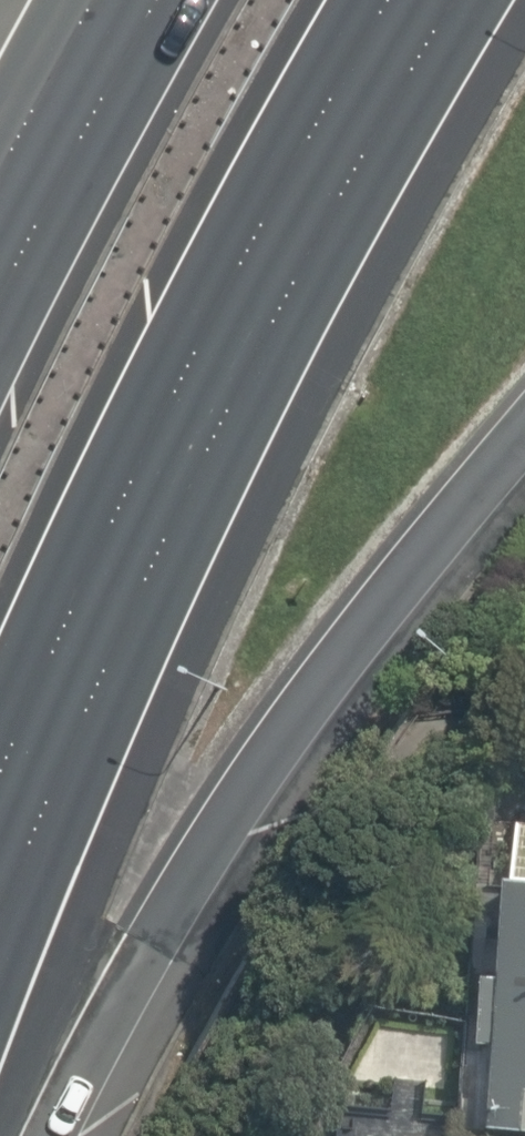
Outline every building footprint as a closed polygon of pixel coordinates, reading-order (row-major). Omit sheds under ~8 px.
[(517,823),(512,884),(508,884),(501,980),(484,978),(480,1047),(496,1048),(488,1130),(524,1132),(524,823),(517,823)]
